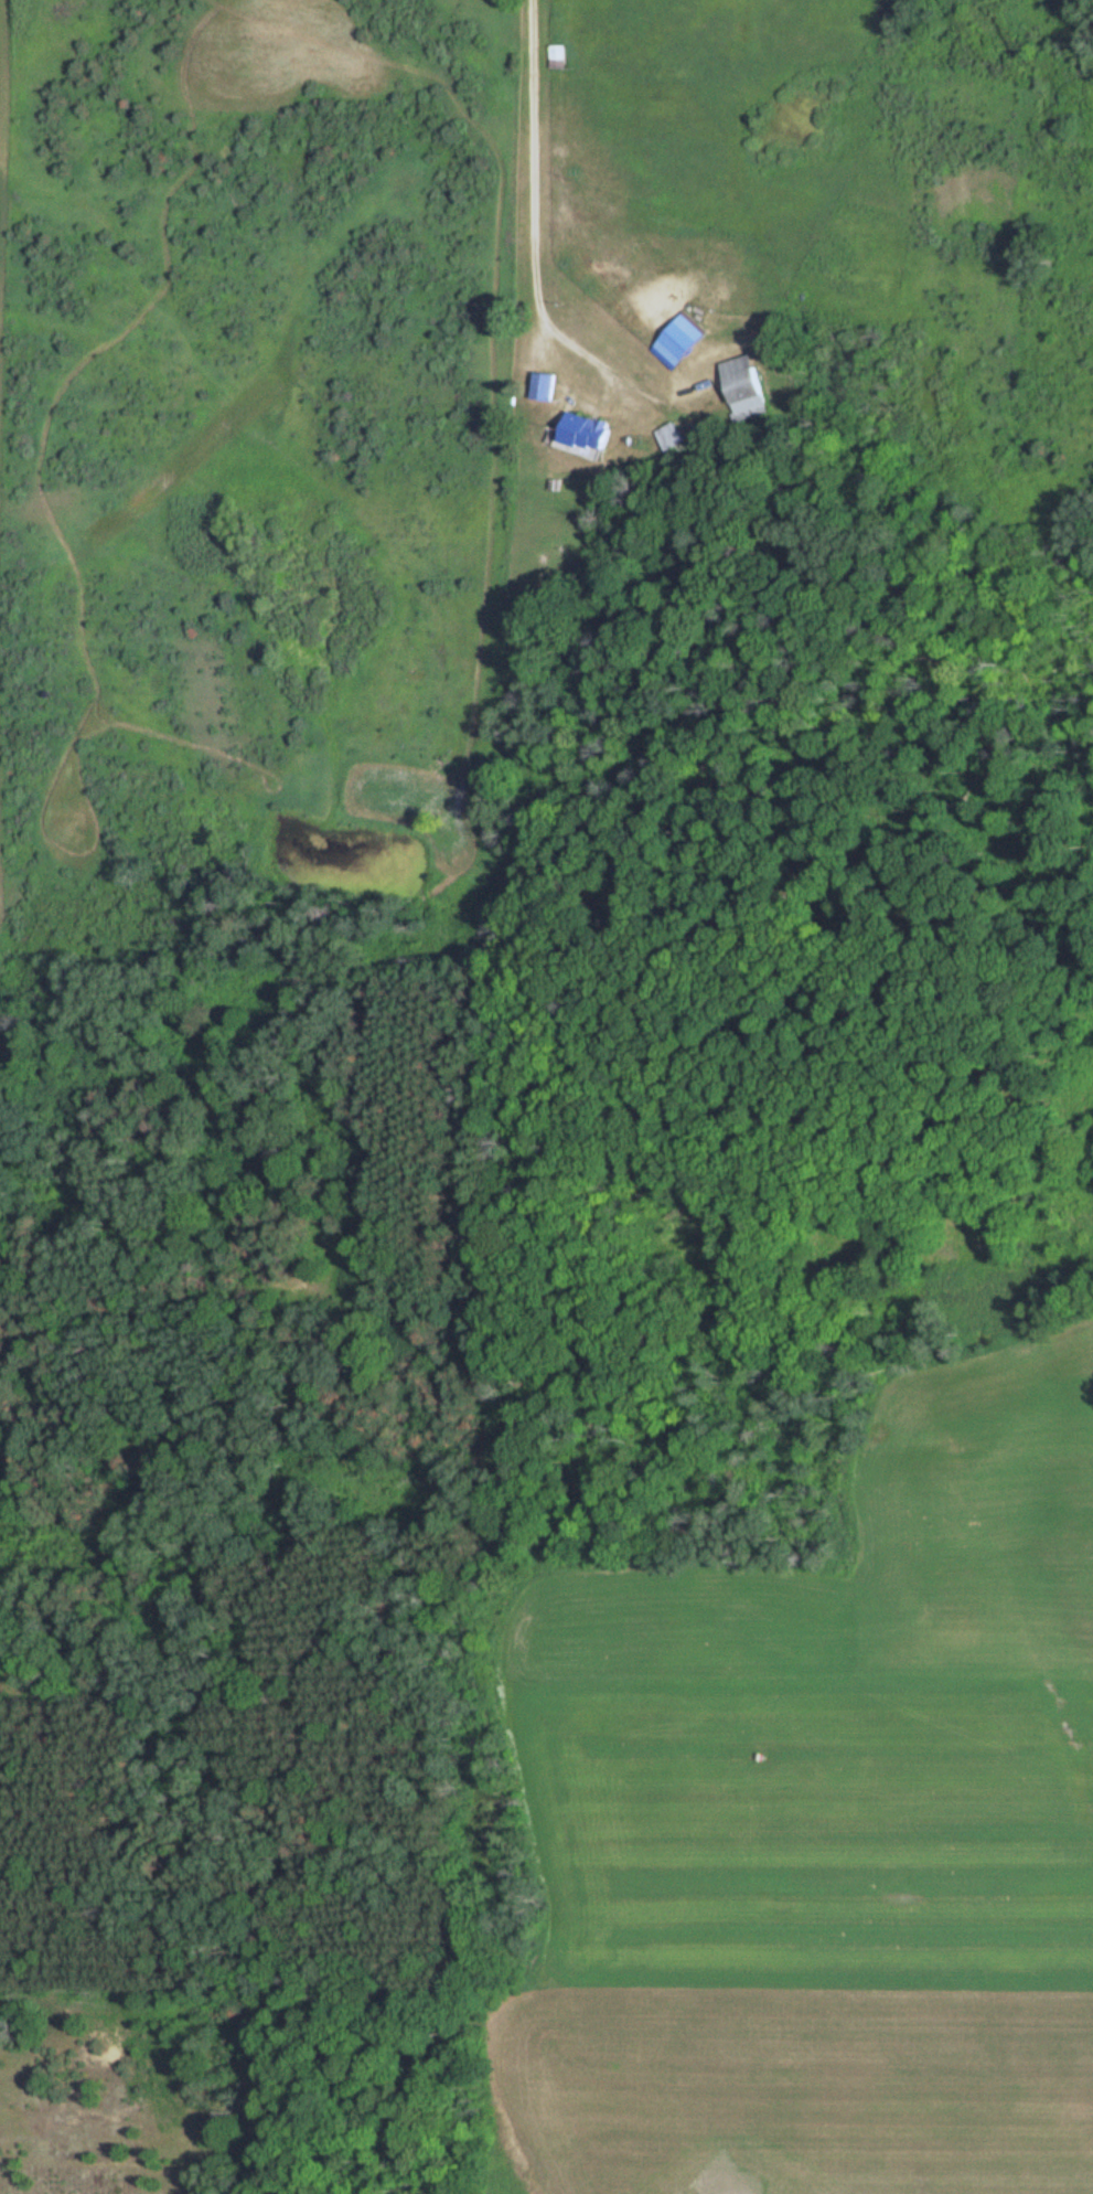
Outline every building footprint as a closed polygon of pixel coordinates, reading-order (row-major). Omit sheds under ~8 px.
[(564,46),(549,46),(549,69),(564,69),(564,46)] [(706,334),(682,313),(654,345),(678,367),(706,334)] [(769,412),(756,354),(723,361),(736,419),(769,412)] [(613,422),(568,411),(559,445),(604,456),(613,422)] [(656,431),(665,452),(684,443),(675,423),(656,431)]
